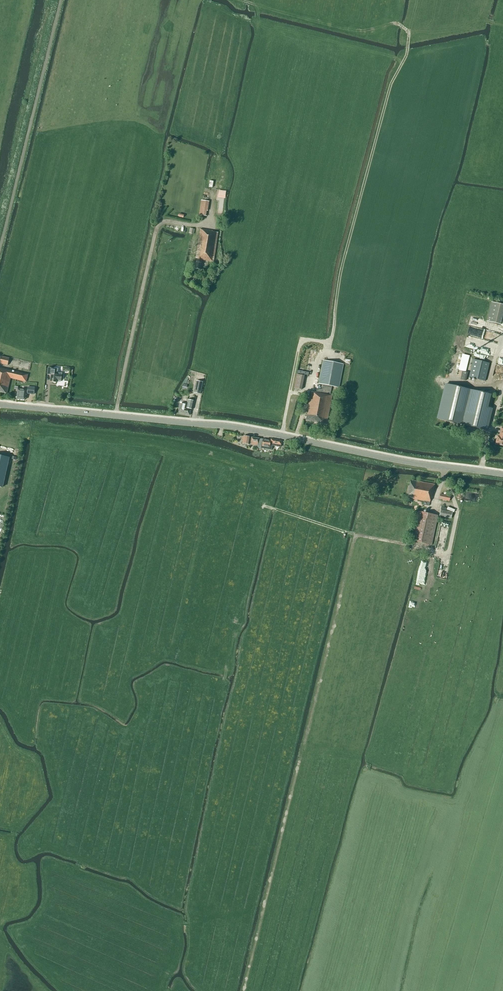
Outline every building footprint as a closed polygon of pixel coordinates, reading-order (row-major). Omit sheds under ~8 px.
[(198,215),(206,216),(207,211),(209,201),(201,200),(198,215)] [(202,260),(213,262),(218,232),(212,232),(212,231),(200,229),(196,258),(197,258),(195,269),(200,270),(202,260)] [(491,302),(487,321),(500,325),(502,313),(502,305),(491,302)] [(469,334),(486,337),(488,329),(470,326),(469,334)] [(463,354),(460,369),(467,371),(471,355),(463,354)] [(8,365),(9,358),(2,356),(0,363),(8,365)] [(469,377),(485,381),(489,364),(473,359),(469,377)] [(323,384),(322,389),(317,388),(316,392),(311,391),(309,405),(306,420),(326,424),(332,395),(330,394),(332,386),(339,387),(344,364),(324,360),(319,384),(323,384)] [(62,373),(57,373),(57,374),(54,374),(54,368),(48,367),(47,374),(51,375),(50,382),(56,383),(57,380),(61,380),(62,375),(62,373)] [(26,382),(28,374),(0,368),(0,392),(7,393),(10,378),(26,382)] [(304,376),(297,374),(294,388),(302,389),(304,376)] [(203,382),(196,381),(194,392),(200,394),(203,382)] [(463,385),(447,381),(438,418),(444,420),(444,421),(453,423),(453,422),(486,430),(491,408),(486,407),(489,394),(463,388),(463,385)] [(17,392),(17,399),(25,400),(26,393),(25,393),(26,393),(27,393),(34,394),(35,388),(28,387),(27,391),(26,391),(26,390),(18,389),(17,393),(17,392)] [(191,409),(192,409),(194,401),(187,399),(186,405),(180,403),(179,407),(178,412),(189,415),(191,409)] [(261,445),(261,442),(258,441),(259,438),(245,436),(243,436),(242,443),(244,443),(246,443),(246,444),(250,444),(255,445),(255,447),(260,448),(261,445)] [(262,446),(262,448),(269,449),(270,440),(263,439),(262,446)] [(269,449),(271,450),(272,445),(280,447),(282,441),(271,439),(271,440),(270,440),(269,449)] [(0,456),(0,487),(2,487),(9,458),(0,456)] [(432,497),(435,485),(411,480),(407,497),(413,498),(412,499),(424,501),(423,505),(429,506),(429,502),(430,502),(431,497),(432,497)] [(452,512),(440,510),(439,516),(451,518),(452,512)] [(438,515),(417,511),(411,540),(432,545),(438,515)]
